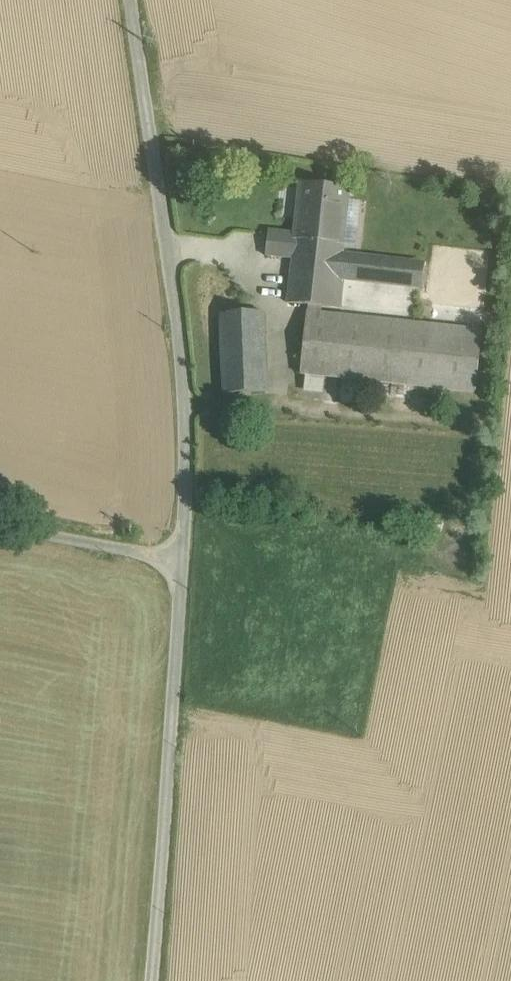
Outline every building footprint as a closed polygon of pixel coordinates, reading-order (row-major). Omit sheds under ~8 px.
[(349,188),(300,183),(295,233),(294,240),(295,240),(344,245),(349,188)] [(295,233),(269,231),(266,256),(293,259),(294,240),(295,233)] [(344,245),(295,240),(293,259),(288,303),(309,305),(321,306),(340,308),(343,279),(422,288),(425,266),(342,257),(344,245)] [(465,330),(320,315),(321,306),(309,305),(302,374),(458,390),(465,330)] [(264,313),(221,315),(224,395),(267,393),(264,313)] [(482,331),(465,330),(458,390),(475,392),(482,331)]
